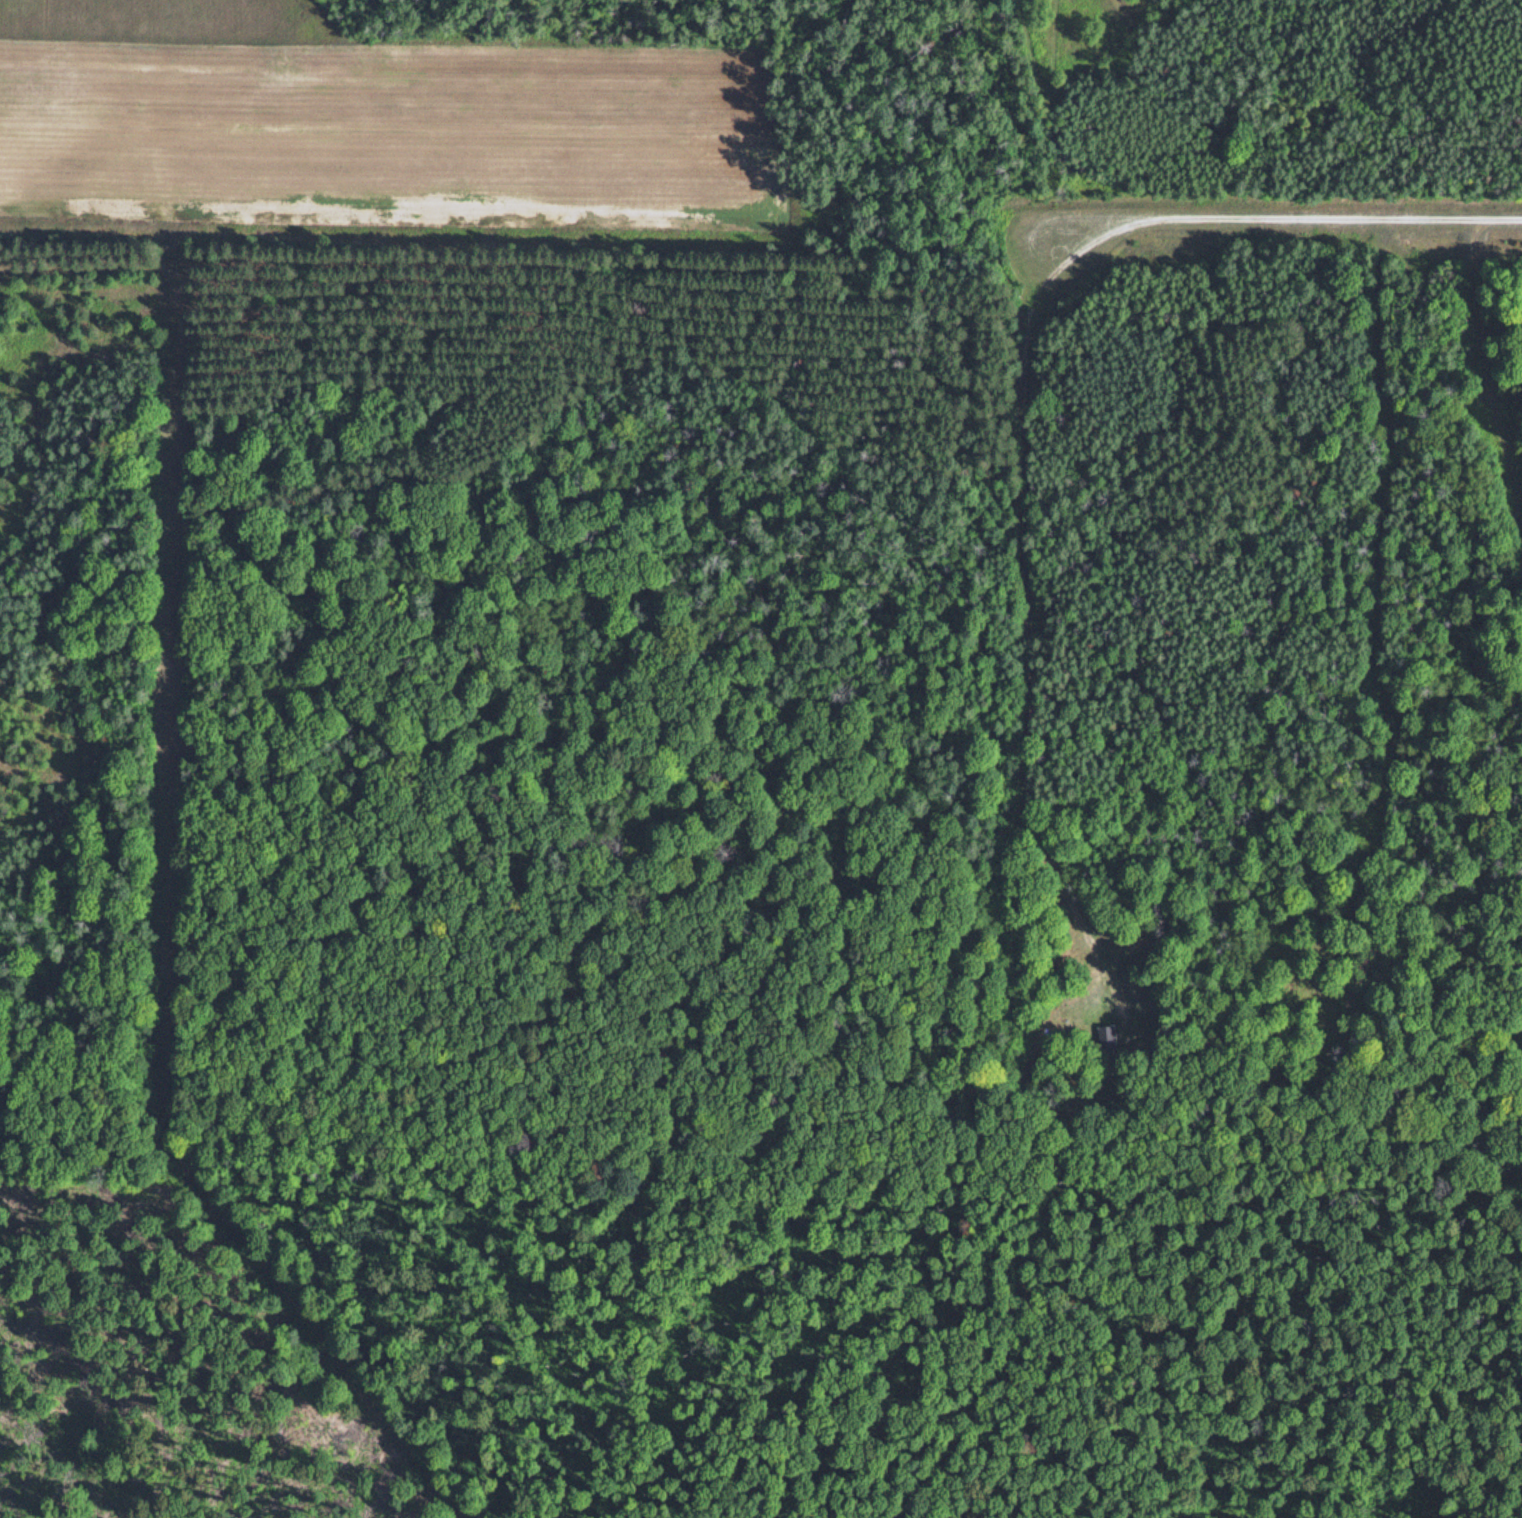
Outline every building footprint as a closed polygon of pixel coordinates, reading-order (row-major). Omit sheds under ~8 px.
[(1118,1044),(1118,1026),(1099,1026),(1099,1044),(1118,1044)]
